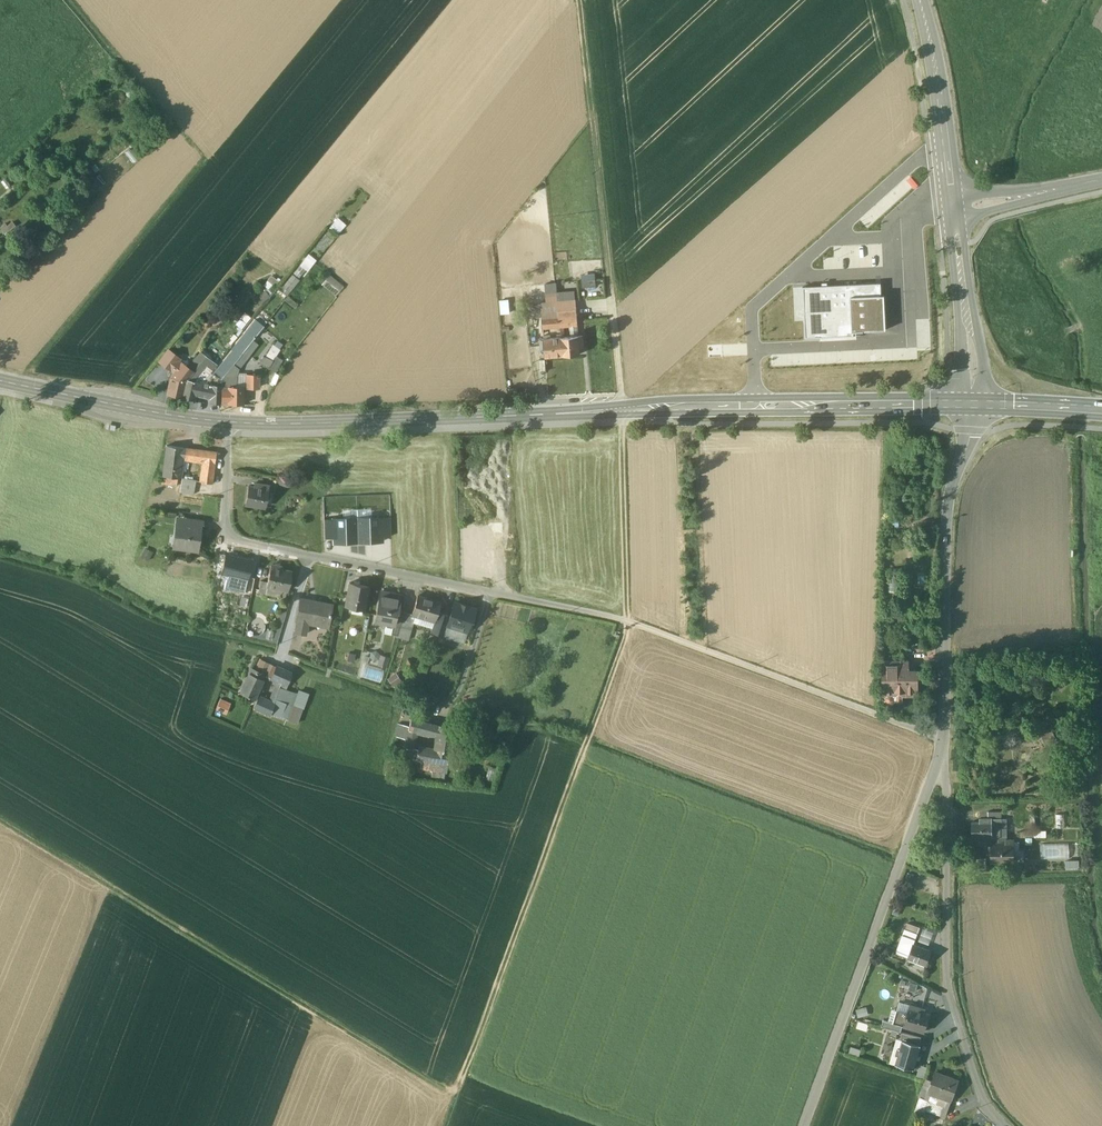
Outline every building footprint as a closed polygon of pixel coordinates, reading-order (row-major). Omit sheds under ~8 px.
[(92,70),(81,77),(86,86),(98,79),(92,70)] [(72,86),(78,94),(84,89),(78,81),(72,86)] [(329,227),(337,234),(345,224),(337,218),(329,227)] [(306,270),(308,271),(316,260),(308,254),(293,273),(299,278),(306,270)] [(596,272),(583,273),(583,285),(597,285),(596,272)] [(294,275),(281,290),(287,295),(300,280),(294,275)] [(330,275),(322,285),(336,296),(344,286),(330,275)] [(881,282),(803,287),(806,338),(854,335),(853,331),(886,329),(884,295),(882,295),(881,282)] [(253,298),(259,305),(269,296),(263,289),(253,298)] [(510,298),(501,299),(501,313),(510,312),(510,298)] [(576,300),(558,301),(560,327),(578,325),(577,315),(576,300)] [(558,301),(541,302),(543,328),(560,327),(558,301)] [(252,325),(234,347),(235,348),(234,349),(229,355),(236,360),(242,353),(253,340),(260,331),(252,325)] [(579,336),(562,338),(563,356),(581,354),(580,346),(579,336)] [(562,338),(544,339),(545,349),(546,357),(563,356),(562,338)] [(253,340),(242,353),(247,356),(257,343),(253,340)] [(261,363),(279,374),(286,362),(276,356),(280,348),(273,344),(261,363)] [(213,357),(215,354),(205,347),(203,350),(213,357)] [(180,358),(168,349),(159,361),(171,370),(179,360),(180,358)] [(200,352),(188,367),(193,372),(206,356),(200,352)] [(229,355),(212,375),(214,377),(209,384),(221,386),(222,378),(228,370),(236,360),(229,355)] [(193,372),(187,379),(194,381),(194,380),(205,368),(208,367),(212,370),(217,364),(206,356),(193,372)] [(179,360),(171,370),(175,373),(171,378),(167,393),(168,393),(182,396),(185,381),(187,379),(193,372),(188,367),(179,360)] [(208,367),(205,368),(194,380),(194,381),(202,383),(202,382),(212,370),(208,367)] [(258,376),(246,375),(246,388),(258,388),(258,376)] [(194,381),(187,379),(185,381),(182,396),(182,397),(194,399),(195,395),(199,395),(202,383),(194,381)] [(221,386),(209,384),(205,383),(202,382),(202,383),(199,395),(210,398),(209,403),(221,404),(221,386)] [(243,387),(221,386),(221,404),(243,405),(243,387)] [(183,447),(167,445),(162,476),(179,478),(182,458),(183,447)] [(216,452),(196,449),(183,447),(182,458),(203,461),(200,481),(212,483),(215,462),(216,452)] [(193,493),(196,480),(182,478),(180,492),(193,493)] [(269,485),(258,483),(257,487),(248,486),(245,504),(265,507),(269,485)] [(199,528),(188,526),(190,518),(178,516),(176,536),(178,536),(178,547),(197,549),(199,528)] [(383,541),(382,537),(382,517),(357,518),(358,542),(383,541)] [(390,517),(382,517),(382,537),(391,536),(390,517)] [(203,520),(190,518),(188,526),(199,528),(202,529),(203,520)] [(333,543),(358,542),(357,518),(333,519),(333,538),(333,543)] [(325,539),(333,538),(333,519),(324,519),(325,539)] [(252,562),(227,555),(222,574),(228,575),(247,580),(252,562)] [(292,573),(271,568),(268,582),(267,587),(283,590),(288,591),(292,573)] [(244,591),(247,580),(228,575),(227,580),(227,579),(225,587),(229,588),(229,587),(244,591)] [(268,582),(261,581),(259,594),(281,598),(283,590),(267,587),(268,582)] [(368,587),(350,583),(345,607),(364,610),(368,587)] [(401,595),(381,592),(375,621),(393,625),(394,625),(396,612),(397,612),(398,610),(401,595)] [(440,603),(417,596),(412,614),(413,615),(435,621),(437,612),(440,603)] [(332,604),(300,599),(294,633),(306,635),(309,620),(329,624),(332,604)] [(467,606),(461,604),(454,602),(450,616),(447,625),(448,625),(466,631),(470,618),(472,618),(475,608),(467,606)] [(405,612),(398,610),(397,612),(396,612),(394,625),(393,625),(391,634),(397,635),(404,612),(405,612)] [(412,614),(404,612),(400,627),(409,629),(413,615),(412,614)] [(443,614),(437,612),(435,621),(431,632),(437,633),(443,614)] [(443,614),(437,633),(445,636),(448,625),(447,625),(450,616),(443,614)] [(409,629),(400,627),(397,635),(397,637),(408,641),(412,629),(409,629)] [(390,659),(383,656),(380,666),(387,668),(390,659)] [(278,667),(256,657),(249,674),(263,680),(265,676),(272,680),(278,667)] [(907,662),(884,662),(884,694),(885,694),(885,700),(888,703),(892,703),(895,700),(895,698),(902,698),(902,693),(916,693),(916,671),(907,671),(907,662)] [(361,678),(380,684),(385,671),(365,664),(361,678)] [(293,673),(286,670),(278,667),(272,680),(276,681),(269,698),(275,701),(281,688),(285,690),(293,673)] [(263,680),(249,674),(241,692),(255,699),(263,680)] [(308,693),(298,689),(288,721),(298,724),(308,693)] [(269,698),(260,694),(254,708),(270,714),(275,701),(269,698)] [(216,709),(225,714),(231,703),(221,698),(216,709)] [(410,719),(407,738),(400,737),(398,746),(409,748),(410,743),(413,744),(414,738),(424,740),(426,734),(428,734),(430,723),(410,719)] [(453,727),(430,723),(428,734),(437,736),(435,749),(448,752),(453,727)] [(412,748),(410,758),(408,765),(431,769),(433,761),(446,764),(448,752),(435,749),(418,746),(418,749),(412,748)] [(494,768),(488,766),(484,779),(490,780),(494,768)] [(1065,827),(1065,813),(1056,813),(1056,827),(1065,827)] [(1005,818),(987,819),(987,821),(971,822),(971,837),(991,837),(1000,837),(1000,836),(1006,836),(1005,818)] [(1000,836),(1000,837),(991,837),(991,844),(1006,844),(1006,840),(1006,836),(1000,836)] [(1006,840),(1006,844),(991,844),(992,862),(1013,861),(1012,840),(1006,840)] [(1070,844),(1041,844),(1041,859),(1071,858),(1070,844)] [(1066,859),(1066,867),(1080,868),(1080,860),(1066,859)] [(920,927),(908,923),(905,929),(917,933),(920,927)] [(905,929),(902,935),(915,940),(917,933),(905,929)] [(915,940),(902,935),(897,950),(909,955),(913,944),(913,945),(915,940)] [(913,945),(913,944),(909,955),(908,957),(926,964),(931,951),(913,945)] [(922,1008),(910,1004),(909,1005),(899,1002),(897,1010),(907,1013),(904,1026),(924,1032),(929,1014),(921,1012),(922,1008)] [(897,1010),(896,1010),(893,1022),(904,1026),(907,1013),(897,1010)] [(921,1038),(902,1032),(900,1040),(902,1040),(902,1039),(919,1044),(921,1038)] [(919,1044),(902,1039),(902,1040),(900,1048),(898,1047),(895,1055),(898,1056),(895,1064),(913,1069),(920,1045),(919,1044)] [(925,1077),(927,1066),(920,1064),(917,1075),(925,1077)] [(958,1081),(935,1072),(932,1081),(928,1091),(929,1092),(929,1090),(939,1094),(938,1095),(951,1100),(958,1081)] [(939,1094),(929,1090),(929,1092),(928,1091),(932,1081),(925,1079),(918,1097),(920,1097),(915,1110),(921,1113),(921,1112),(925,1110),(926,1110),(926,1109),(930,1110),(943,1115),(945,1116),(946,1114),(945,1114),(947,1108),(948,1109),(951,1100),(938,1095),(939,1094)]
